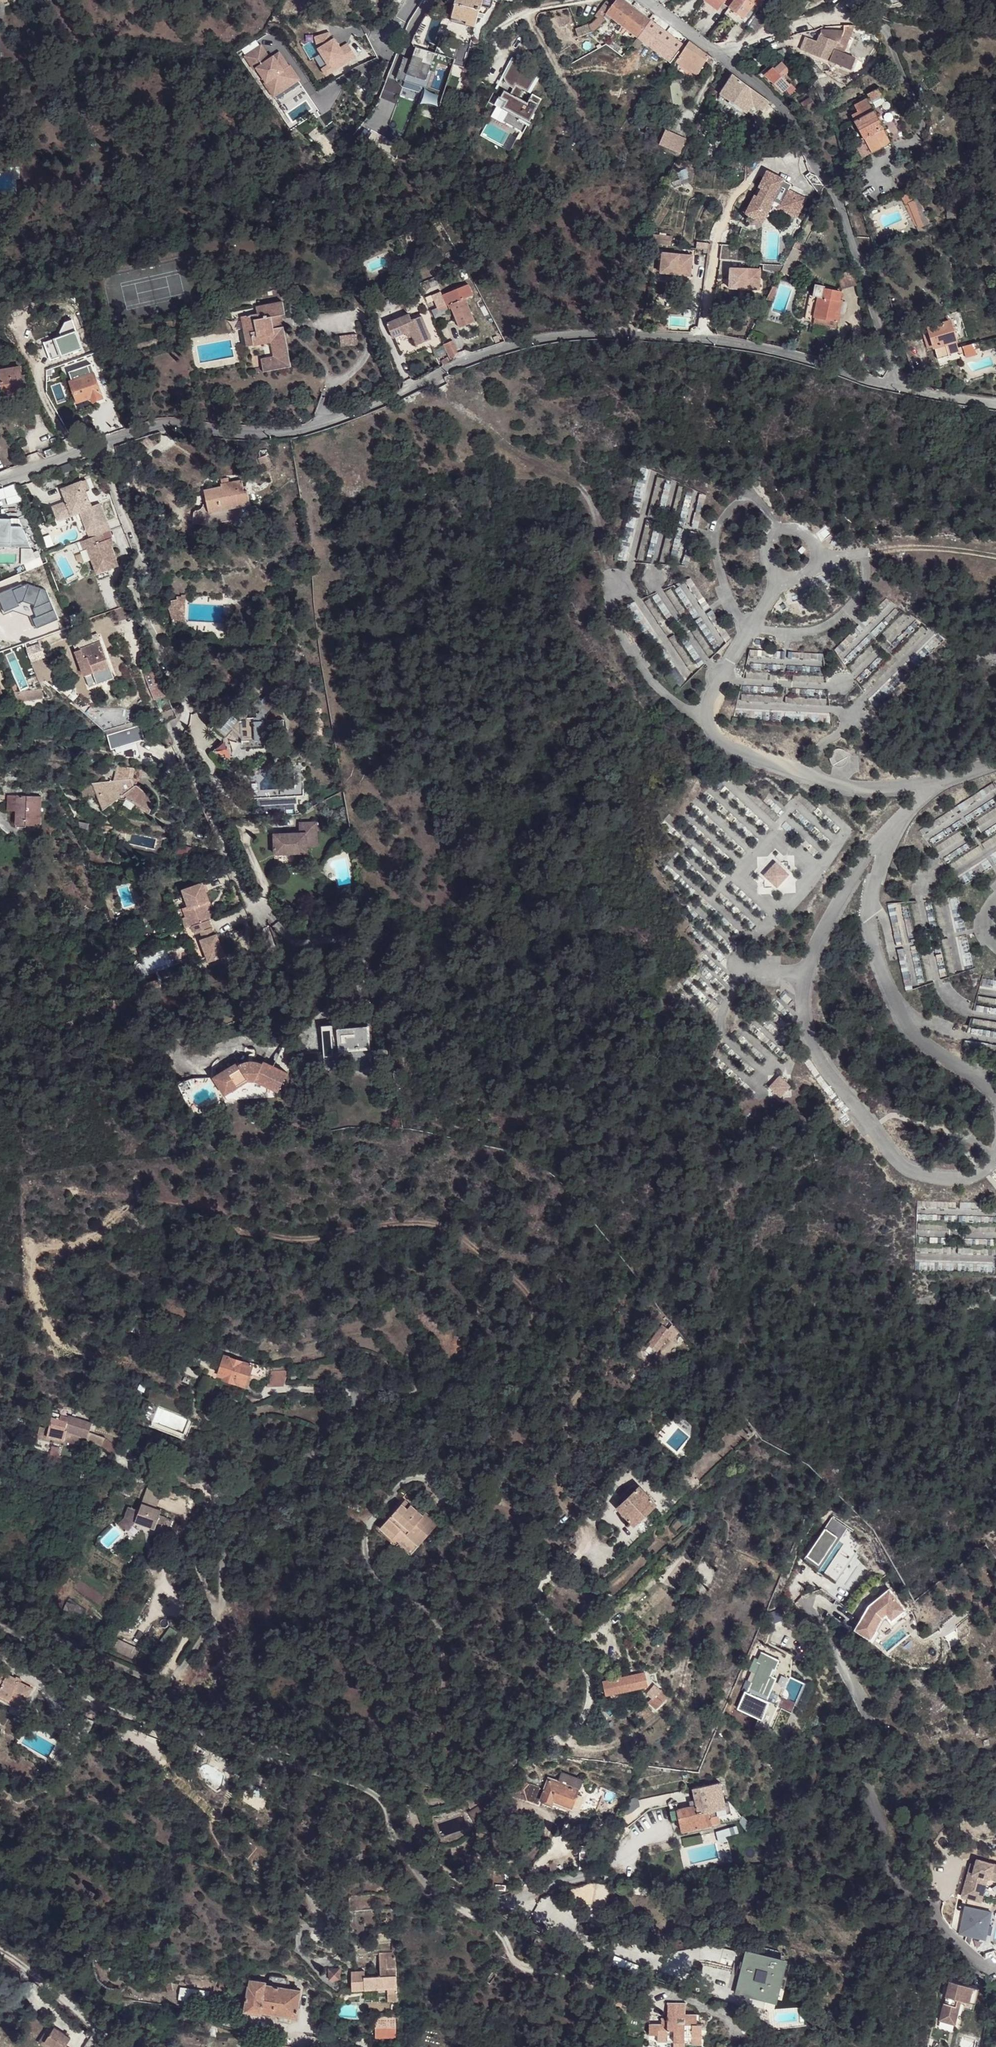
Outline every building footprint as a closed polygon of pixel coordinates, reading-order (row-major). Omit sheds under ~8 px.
[(481,12),(482,12),(484,4),(485,0),(458,0),(457,5),(458,5),(454,17),(468,21),(468,24),(477,27),(481,12)] [(607,13),(601,9),(598,13),(608,21),(603,27),(604,34),(615,20),(639,37),(650,22),(622,0),(617,0),(607,13)] [(704,0),(718,10),(723,3),(729,7),(735,0),(704,0)] [(729,8),(743,18),(754,4),(757,0),(735,0),(729,7),(729,8)] [(754,4),(759,8),(765,0),(757,0),(754,4)] [(758,13),(748,27),(756,32),(766,19),(758,13)] [(650,22),(639,37),(670,62),(682,46),(650,22)] [(728,35),(735,41),(743,30),(735,25),(728,35)] [(844,26),(844,31),(851,34),(855,25),(844,26)] [(604,34),(603,27),(578,30),(579,37),(604,34)] [(806,38),(802,49),(813,53),(812,55),(851,70),(856,58),(843,53),(845,49),(836,45),(837,42),(839,43),(844,31),(822,30),(817,42),(806,38)] [(837,42),(836,45),(845,49),(851,34),(844,31),(839,43),(837,42)] [(708,57),(689,41),(681,53),(692,61),(694,59),(702,64),(708,57)] [(261,46),(244,58),(253,71),(255,69),(265,82),(263,84),(273,97),(299,79),(289,65),(288,66),(282,56),(276,60),(273,57),(270,59),(261,46)] [(420,57),(426,59),(428,51),(423,48),(420,57)] [(437,53),(429,50),(428,51),(426,59),(420,57),(415,56),(414,60),(406,58),(399,79),(429,89),(435,72),(432,71),(437,53)] [(694,75),(702,64),(694,59),(692,61),(681,53),(675,61),(694,75)] [(540,80),(513,58),(487,108),(495,112),(492,118),(524,134),(542,99),(532,94),(540,80)] [(767,67),(757,76),(761,79),(764,76),(781,92),(785,89),(789,93),(795,88),(790,83),(789,84),(782,76),(788,70),(781,63),(775,69),(774,68),(770,71),(767,67)] [(769,102),(733,75),(719,94),(745,112),(752,103),(763,110),(769,102)] [(817,80),(812,82),(819,93),(823,103),(828,101),(822,88),(817,80)] [(879,88),(867,95),(869,98),(871,101),(883,95),(879,88)] [(443,98),(426,92),(424,97),(441,103),(443,98)] [(864,139),(872,153),(890,143),(868,102),(866,99),(866,98),(857,103),(856,99),(852,101),(857,112),(852,115),(864,139)] [(667,130),(661,144),(681,153),(687,139),(667,130)] [(872,153),(864,139),(854,144),(862,159),(872,153)] [(768,173),(759,190),(762,192),(771,174),(768,173)] [(792,185),(771,174),(762,192),(759,197),(754,209),(766,215),(773,202),(781,206),(780,208),(796,217),(805,200),(789,192),(792,185)] [(900,193),(905,205),(909,203),(919,225),(928,221),(913,187),(900,193)] [(756,196),(747,214),(763,222),(766,215),(754,209),(759,197),(756,196)] [(909,203),(905,205),(915,227),(919,225),(909,203)] [(673,240),(655,238),(654,247),(672,249),(673,240)] [(728,244),(720,243),(718,259),(727,259),(728,244)] [(694,259),(664,256),(662,276),(692,279),(694,259)] [(758,270),(728,267),(726,287),(755,290),(758,270)] [(460,327),(475,321),(465,298),(473,295),(468,283),(442,294),(441,292),(426,298),(428,303),(434,300),(437,307),(446,303),(447,306),(450,304),(460,327)] [(813,296),(819,298),(820,295),(823,295),(824,290),(825,287),(816,286),(813,296)] [(815,317),(837,322),(842,303),(839,302),(840,294),(832,292),(824,290),(823,295),(820,295),(819,298),(818,302),(815,317)] [(252,330),(256,346),(273,342),(276,357),(263,361),(267,373),(294,367),(286,327),(282,328),(280,317),(284,316),(288,315),(285,302),(259,307),(259,314),(244,317),(246,331),(252,330)] [(411,320),(410,317),(409,315),(386,325),(388,327),(392,338),(411,330),(420,352),(434,346),(421,316),(411,320)] [(928,328),(934,347),(938,359),(949,356),(948,354),(959,351),(949,321),(947,315),(938,318),(940,324),(928,328)] [(836,329),(837,322),(815,317),(813,324),(836,329)] [(477,327),(475,321),(460,327),(462,333),(477,327)] [(928,328),(922,330),(928,349),(934,347),(928,328)] [(250,347),(256,346),(252,330),(246,331),(250,347)] [(359,331),(342,333),(344,345),(361,343),(359,331)] [(445,345),(452,362),(461,358),(453,341),(445,345)] [(974,344),(963,346),(966,358),(976,355),(974,344)] [(88,365),(69,373),(73,382),(71,382),(78,402),(92,397),(93,402),(103,398),(101,394),(94,374),(92,374),(88,365)] [(21,379),(19,367),(0,371),(3,383),(4,393),(15,391),(16,395),(24,393),(21,379)] [(227,481),(219,483),(219,485),(202,489),(207,513),(247,504),(245,489),(241,490),(239,479),(227,481)] [(86,480),(61,487),(65,500),(50,504),(54,518),(77,511),(85,538),(97,535),(106,532),(98,504),(89,507),(88,504),(86,504),(84,500),(87,499),(84,490),(88,489),(86,480)] [(248,507),(247,504),(207,513),(192,511),(190,523),(206,524),(249,515),(249,513),(253,512),(252,506),(248,507)] [(32,546),(23,525),(12,524),(13,517),(0,517),(0,545),(32,546)] [(100,542),(97,535),(85,538),(79,540),(81,548),(89,574),(111,568),(105,547),(103,541),(100,542)] [(33,547),(22,547),(22,564),(41,556),(38,549),(34,551),(33,547)] [(176,594),(167,594),(174,616),(184,616),(184,591),(176,592),(176,594)] [(101,641),(75,651),(86,683),(96,680),(93,672),(110,666),(101,641)] [(822,665),(822,652),(794,651),(794,657),(805,657),(805,665),(822,665)] [(165,695),(159,681),(151,684),(153,688),(150,690),(155,700),(165,695)] [(217,742),(227,752),(268,749),(268,739),(267,721),(271,720),(270,712),(270,705),(279,693),(269,685),(265,690),(261,687),(255,695),(263,700),(261,704),(258,705),(258,708),(250,708),(250,704),(243,704),(236,696),(229,703),(233,708),(229,712),(221,711),(217,717),(230,728),(217,742)] [(142,731),(110,733),(112,759),(139,757),(138,744),(143,744),(142,731)] [(839,766),(846,756),(836,748),(829,758),(839,766)] [(130,777),(133,769),(114,764),(110,779),(89,782),(99,810),(118,797),(147,816),(151,802),(135,786),(133,787),(129,777),(130,777)] [(15,823),(39,825),(41,796),(17,795),(15,823)] [(261,807),(296,804),(296,798),(260,800),(261,807)] [(969,798),(927,825),(931,830),(936,827),(941,835),(971,816),(967,811),(974,806),(969,798)] [(316,819),(298,822),(299,832),(273,834),(276,854),(308,851),(308,844),(318,843),(316,819)] [(308,851),(276,854),(277,864),(309,861),(308,851)] [(774,859),(762,873),(776,886),(789,871),(774,859)] [(203,900),(208,898),(202,881),(180,888),(186,905),(182,907),(185,915),(188,925),(191,924),(207,918),(209,917),(205,906),(203,900)] [(907,899),(887,903),(903,988),(923,985),(907,899)] [(212,933),(207,918),(191,924),(193,931),(199,930),(201,938),(199,939),(206,960),(222,954),(214,932),(212,933)] [(953,938),(958,971),(971,969),(967,936),(953,938)] [(931,949),(935,966),(943,965),(939,947),(931,949)] [(335,1022),(324,1022),(324,1026),(332,1026),(333,1039),(336,1038),(335,1026),(335,1022)] [(373,1045),(371,1022),(339,1024),(339,1026),(335,1026),(336,1038),(333,1039),(334,1048),(341,1047),(341,1048),(373,1045)] [(242,1058),(217,1071),(229,1091),(252,1077),(280,1088),(288,1070),(265,1058),(253,1055),(242,1058)] [(780,1095),(790,1083),(777,1072),(767,1084),(780,1095)] [(677,1332),(671,1324),(669,1327),(663,1323),(649,1343),(658,1350),(671,1332),(675,1334),(677,1332)] [(244,1388),(247,1376),(249,1369),(222,1360),(216,1377),(222,1379),(221,1380),(244,1388)] [(249,1369),(247,1376),(257,1379),(262,1375),(263,1371),(250,1367),(249,1369)] [(280,1392),(285,1375),(267,1377),(262,1392),(280,1392)] [(198,1391),(209,1395),(213,1385),(204,1382),(198,1391)] [(66,1435),(74,1437),(77,1425),(51,1418),(47,1430),(39,1428),(37,1435),(55,1440),(63,1442),(64,1442),(66,1435)] [(85,1443),(100,1447),(102,1439),(87,1434),(85,1443)] [(72,1445),(74,1437),(66,1435),(64,1442),(72,1445)] [(100,1447),(111,1456),(116,1451),(102,1439),(100,1447)] [(61,1448),(63,1442),(55,1440),(53,1446),(61,1448)] [(160,1496),(163,1489),(133,1477),(130,1483),(160,1496)] [(638,1491),(620,1507),(619,1509),(634,1525),(656,1505),(641,1488),(638,1491)] [(619,1505),(620,1507),(638,1491),(637,1488),(634,1488),(619,1502),(619,1503),(619,1505)] [(395,1502),(392,1506),(397,1511),(401,1507),(395,1502)] [(126,1510),(122,1521),(115,1526),(122,1535),(133,1525),(152,1532),(154,1526),(159,1528),(156,1536),(163,1539),(169,1524),(156,1519),(159,1514),(139,1506),(137,1512),(135,1513),(126,1510)] [(391,1531),(408,1546),(427,1525),(416,1514),(413,1517),(401,1507),(397,1511),(392,1506),(371,1529),(382,1540),(391,1531)] [(841,1525),(811,1562),(826,1574),(849,1545),(854,1549),(830,1578),(842,1587),(871,1550),(841,1525)] [(401,1554),(408,1546),(391,1531),(382,1540),(381,1542),(387,1547),(390,1544),(401,1554)] [(872,1604),(855,1630),(871,1639),(884,1619),(887,1616),(892,1622),(906,1611),(890,1590),(872,1604)] [(131,1662),(138,1647),(120,1638),(113,1653),(131,1662)] [(762,1645),(734,1714),(768,1729),(791,1675),(792,1655),(762,1645)] [(0,1669),(0,1694),(19,1703),(27,1686),(17,1681),(18,1679),(7,1675),(8,1672),(0,1669)] [(631,1675),(625,1677),(611,1680),(611,1686),(612,1692),(634,1688),(631,1675)] [(603,1680),(605,1690),(606,1694),(612,1692),(611,1686),(611,1680),(610,1680),(610,1678),(603,1680)] [(19,1703),(22,1705),(25,1706),(33,1689),(30,1688),(27,1686),(19,1703)] [(666,1691),(661,1688),(649,1700),(657,1707),(667,1696),(666,1691)] [(554,1802),(571,1809),(574,1803),(575,1804),(578,1797),(576,1797),(578,1791),(579,1791),(582,1783),(562,1774),(558,1783),(549,1779),(545,1789),(522,1781),(519,1791),(530,1796),(528,1801),(541,1806),(543,1801),(552,1805),(554,1802)] [(725,1804),(724,1799),(720,1780),(693,1786),(695,1798),(695,1803),(691,1804),(677,1807),(676,1807),(678,1816),(681,1828),(711,1821),(709,1808),(725,1804)] [(483,1800),(478,1793),(466,1801),(470,1808),(483,1800)] [(731,1809),(729,1798),(724,1799),(725,1804),(709,1808),(711,1821),(728,1818),(727,1811),(731,1809)] [(728,1818),(742,1814),(729,1798),(731,1809),(727,1811),(728,1818)] [(670,1808),(676,1807),(677,1807),(676,1800),(668,1802),(670,1808)] [(569,1814),(571,1809),(554,1802),(552,1805),(551,1808),(569,1814)] [(671,1817),(678,1816),(676,1807),(670,1808),(671,1817)] [(592,1860),(593,1845),(581,1845),(581,1860),(592,1860)] [(961,1898),(981,1902),(983,1895),(987,1878),(995,1880),(995,1864),(973,1859),(972,1865),(970,1874),(966,1873),(961,1898)] [(987,1878),(983,1895),(995,1898),(995,1880),(987,1878)] [(991,1912),(964,1906),(958,1934),(985,1940),(991,1912)] [(380,1953),(380,1976),(396,1975),(395,1953),(380,1953)] [(773,1998),(782,1962),(747,1954),(744,1968),(741,1967),(736,1989),(773,1998)] [(735,1994),(777,2004),(787,1963),(782,1962),(773,1998),(736,1989),(735,1994)] [(338,1980),(338,1968),(325,1969),(326,1981),(338,1980)] [(363,1977),(364,1977),(364,1971),(350,1972),(351,1990),(364,1989),(363,1977)] [(389,2000),(397,2000),(397,1975),(396,1975),(380,1976),(364,1977),(363,1977),(364,1989),(388,1988),(389,2000)] [(270,1980),(269,1984),(269,1987),(287,1991),(288,1985),(288,1983),(286,1980),(273,1978),(272,1978),(270,1980)] [(280,2016),(290,2018),(296,2019),(301,1993),(287,1991),(269,1987),(269,1984),(253,1982),(253,1981),(251,1983),(250,1987),(249,1986),(248,1996),(247,2001),(246,2010),(264,2013),(272,2014),(280,2016)] [(980,1989),(950,1982),(941,2021),(956,2025),(960,2009),(974,2012),(980,1989)] [(687,2046),(688,2041),(694,2042),(695,2046),(705,2046),(706,2027),(704,2026),(704,2017),(686,2016),(687,2004),(668,2002),(666,2024),(648,2023),(648,2032),(661,2033),(660,2046),(677,2046),(687,2046)] [(396,2027),(396,2018),(375,2018),(375,2022),(375,2027),(396,2027)] [(51,2033),(47,2038),(57,2046),(66,2046),(72,2039),(57,2026),(51,2033)] [(51,2033),(48,2030),(41,2039),(50,2046),(57,2046),(47,2038),(51,2033)]
